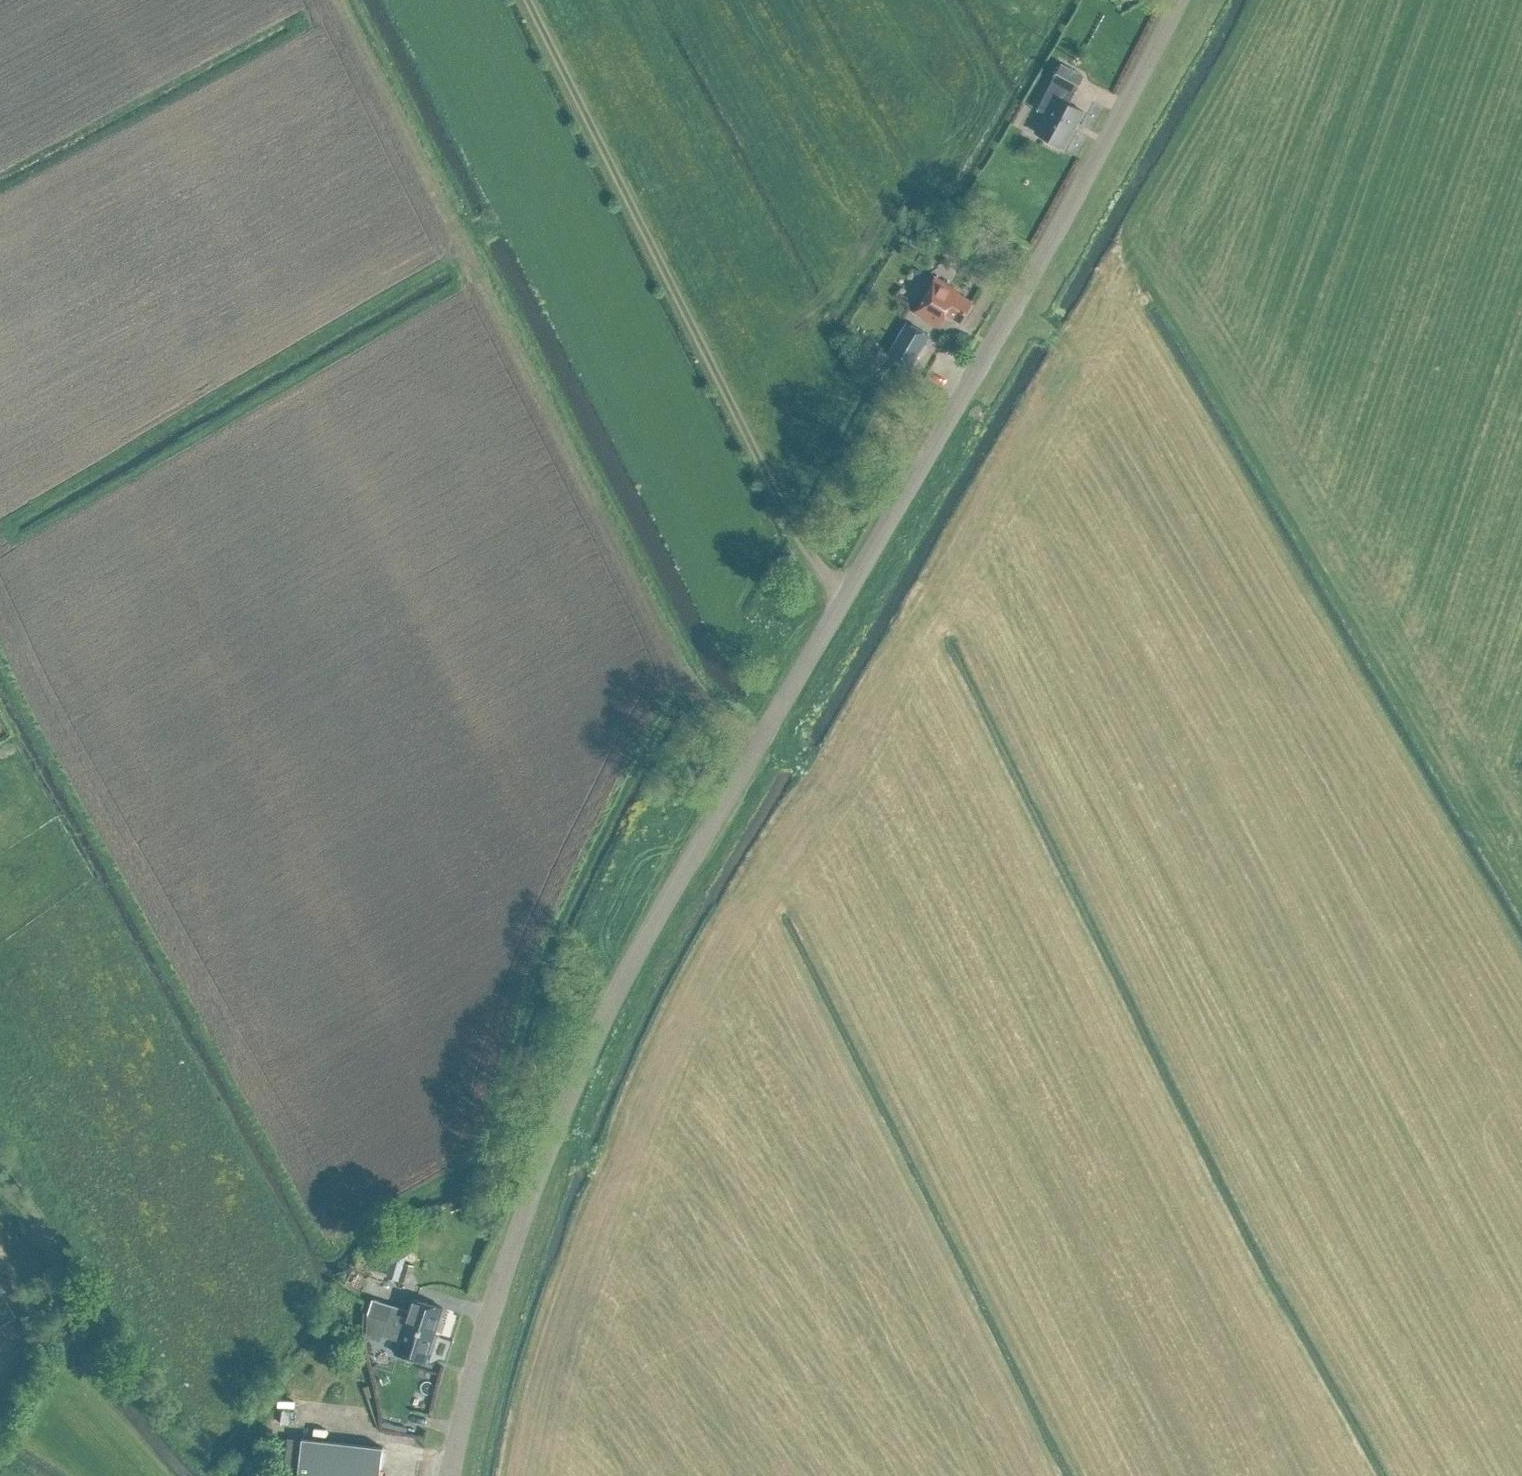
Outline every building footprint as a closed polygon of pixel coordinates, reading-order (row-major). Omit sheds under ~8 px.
[(1074,91),(1083,74),(1061,62),(1052,79),(1052,80),(1037,107),(1045,112),(1035,131),(1063,145),(1082,109),(1066,100),(1071,90),(1074,91)] [(959,320),(971,299),(950,287),(951,284),(935,275),(914,309),(939,323),(945,312),(959,320)] [(907,321),(889,352),(910,364),(928,333),(907,321)] [(879,369),(886,356),(872,348),(865,362),(879,369)] [(409,1281),(414,1263),(404,1260),(399,1279),(409,1281)] [(387,1318),(434,1333),(443,1306),(412,1296),(408,1308),(392,1303),(387,1318)] [(425,1360),(434,1333),(387,1318),(382,1334),(399,1339),(395,1351),(425,1360)] [(383,1445),(302,1436),(297,1475),(379,1475),(383,1445)]
